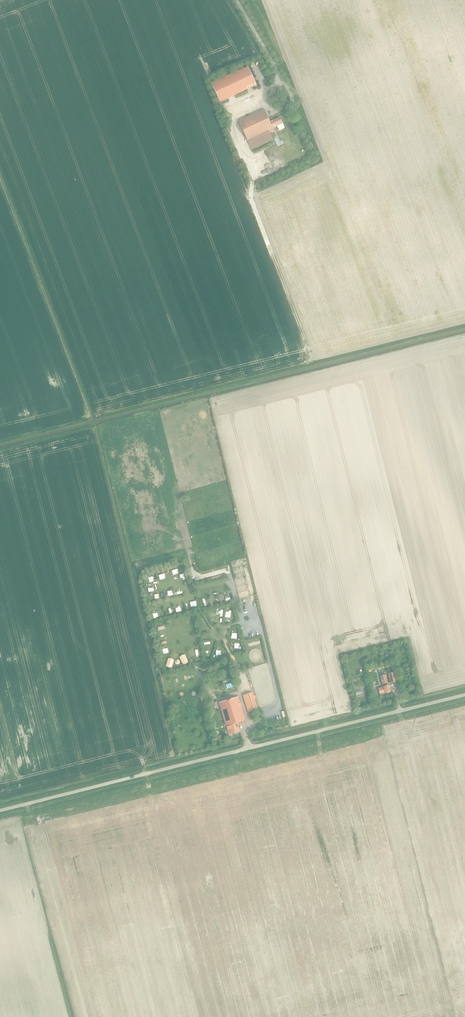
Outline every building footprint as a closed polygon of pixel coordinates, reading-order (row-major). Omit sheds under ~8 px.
[(220,103),(256,86),(247,67),(238,71),(238,70),(210,83),(220,103)] [(280,118),(270,122),(264,110),(238,122),(251,150),(273,140),(270,132),(274,131),(272,128),(276,126),(278,130),(284,127),(280,118)] [(389,682),(388,683),(386,675),(380,676),(382,684),(383,684),(384,687),(378,688),(380,694),(385,693),(390,692),(390,691),(391,690),(389,682)] [(223,681),(225,689),(235,686),(232,678),(223,681)] [(242,695),(248,711),(257,709),(252,692),(242,695)] [(237,724),(246,721),(239,697),(220,703),(222,709),(221,710),(229,734),(239,731),(237,724)]
